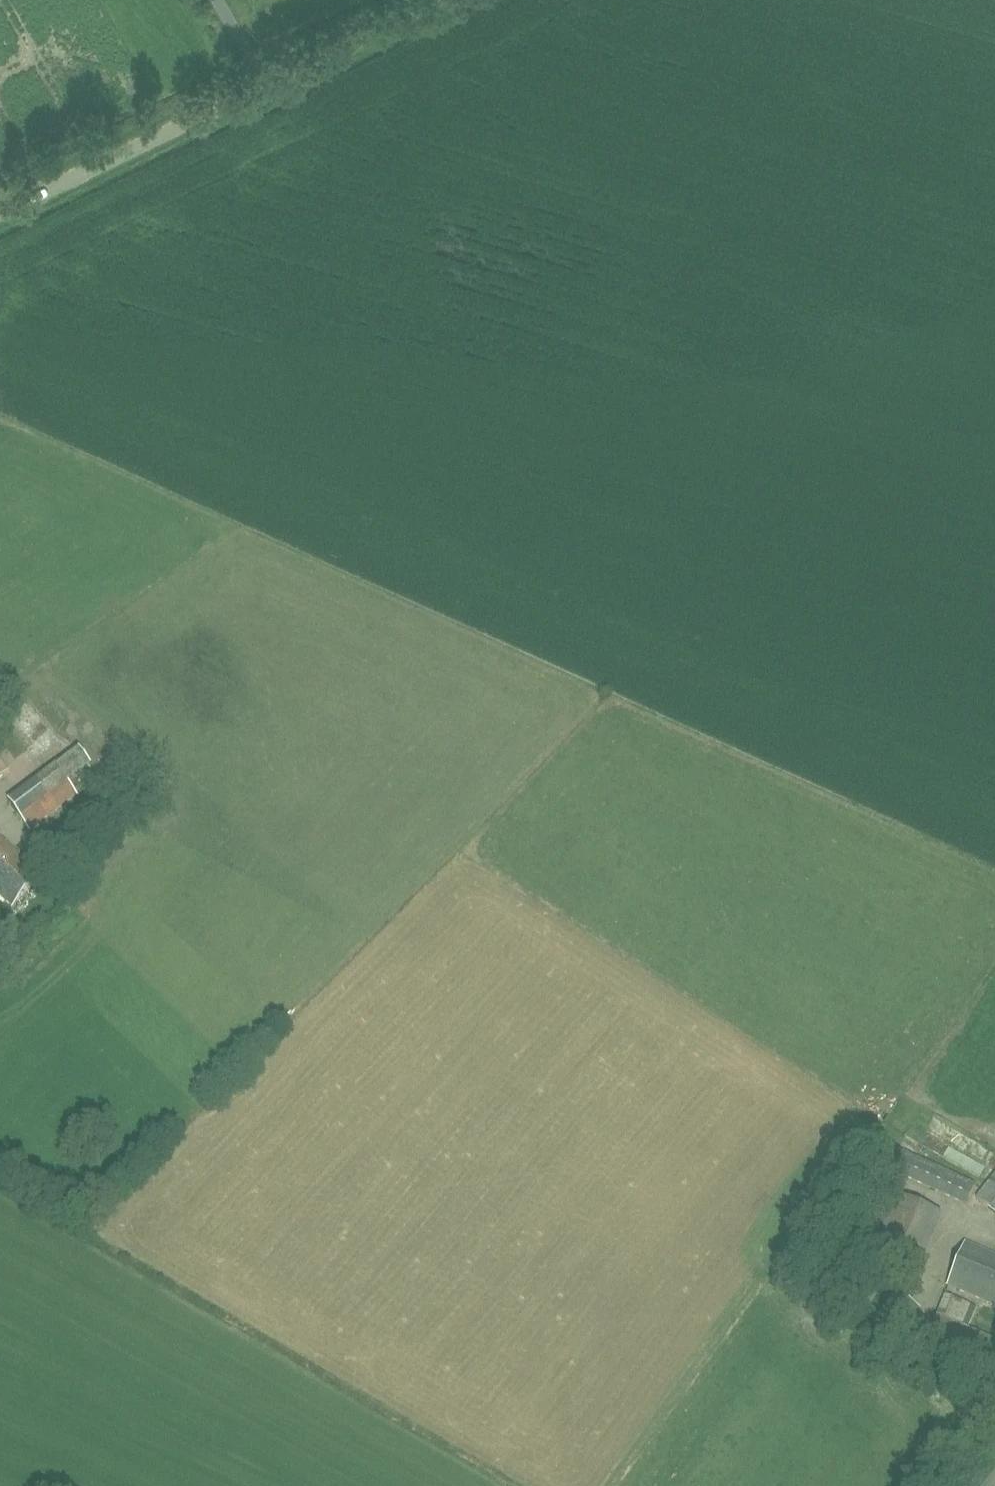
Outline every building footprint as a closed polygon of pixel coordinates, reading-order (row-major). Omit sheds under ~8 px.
[(42,710),(25,724),(42,743),(58,729),(42,710)] [(69,782),(91,765),(78,749),(8,802),(31,831),(78,795),(69,782)] [(42,876),(0,838),(0,896),(13,907),(42,876)] [(976,1183),(963,1178),(899,1149),(890,1171),(966,1205),(976,1183)] [(975,1198),(994,1213),(994,1173),(975,1198)] [(895,1282),(928,1210),(881,1189),(849,1261),(895,1282)] [(965,1243),(947,1286),(994,1306),(994,1256),(965,1243)]
